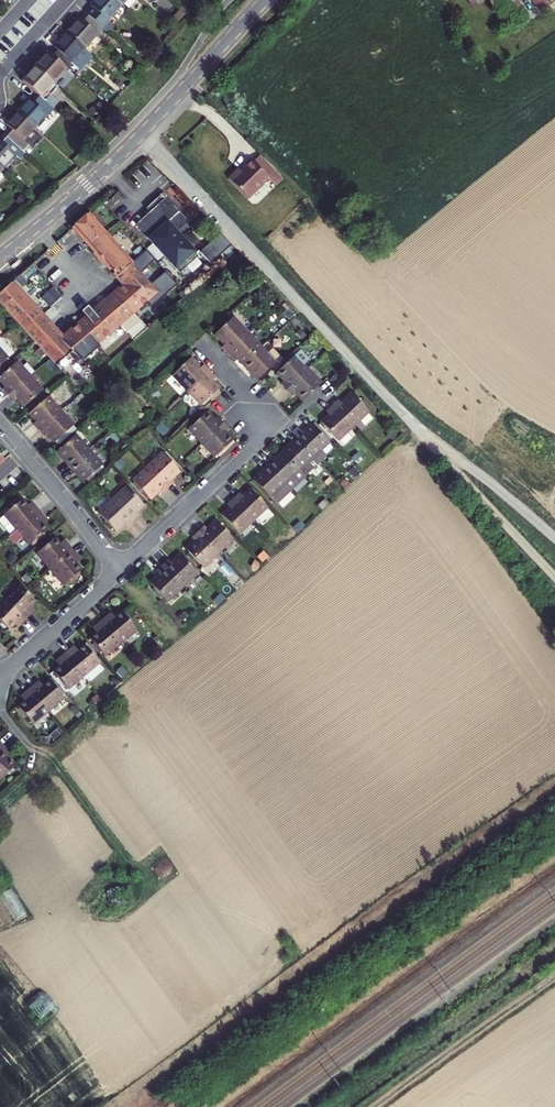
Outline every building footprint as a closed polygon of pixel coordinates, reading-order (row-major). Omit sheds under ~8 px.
[(102,31),(101,29),(108,22),(107,20),(119,7),(112,0),(95,0),(90,6),(92,7),(85,15),(102,31)] [(495,14),(499,12),(512,29),(553,0),(487,0),(495,14)] [(97,37),(102,31),(85,15),(79,21),(77,19),(64,33),(81,49),(94,35),(97,37)] [(68,63),(81,49),(64,33),(52,47),(54,49),(48,55),(65,71),(71,65),(68,63)] [(65,71),(48,55),(46,53),(34,67),(51,83),(63,70),(65,71)] [(34,67),(21,82),(35,95),(50,109),(56,102),(49,96),(56,89),(51,83),(34,67)] [(27,99),(16,112),(32,127),(44,115),(46,116),(51,110),(50,109),(35,95),(29,101),(27,99)] [(21,140),(32,127),(16,112),(4,125),(8,129),(3,135),(20,151),(26,145),(21,140)] [(20,151),(3,135),(0,138),(0,169),(13,155),(15,157),(20,151)] [(284,179),(261,155),(254,162),(252,160),(241,171),(239,169),(229,179),(249,199),(269,179),(276,186),(284,179)] [(135,231),(179,279),(197,263),(176,239),(188,228),(165,203),(162,206),(159,202),(153,207),(145,215),(148,219),(135,231)] [(176,290),(164,277),(149,290),(139,279),(153,265),(145,257),(130,269),(89,223),(87,221),(73,233),(96,258),(96,262),(100,266),(104,266),(125,290),(93,318),(87,311),(80,317),(86,324),(62,345),(11,289),(0,299),(0,312),(57,370),(73,356),(83,367),(99,352),(96,349),(145,307),(150,313),(176,290)] [(218,239),(198,258),(209,270),(229,251),(218,239)] [(55,285),(43,298),(52,307),(64,295),(55,285)] [(222,351),(226,356),(248,337),(233,321),(215,337),(224,347),(222,351)] [(243,368),(261,351),(248,337),(226,356),(233,363),(236,361),(243,368)] [(0,351),(0,371),(10,362),(0,351)] [(266,357),(261,351),(243,368),(256,383),(275,366),(273,365),(280,359),(272,351),(266,357)] [(272,373),(276,377),(283,385),(279,388),(285,395),(306,375),(302,370),(307,365),(296,352),(272,373)] [(187,393),(208,373),(203,368),(200,371),(191,360),(173,376),(187,393)] [(28,381),(12,364),(0,374),(0,386),(4,390),(0,394),(7,401),(28,381)] [(214,380),(208,373),(187,393),(201,408),(209,401),(218,393),(219,392),(211,383),(214,380)] [(300,405),(318,388),(306,375),(285,395),(291,401),(294,398),(300,405)] [(40,395),(28,381),(7,401),(11,406),(15,403),(22,411),(40,395)] [(218,393),(209,401),(210,403),(219,395),(218,393)] [(337,403),(331,408),(350,430),(366,415),(350,397),(340,406),(337,403)] [(38,436),(60,416),(46,401),(28,417),(36,426),(33,429),(38,436)] [(350,430),(331,408),(324,414),(328,418),(319,425),(334,443),(350,430)] [(72,430),(60,416),(38,436),(43,441),(47,437),(54,446),(72,430)] [(221,426),(216,420),(213,424),(206,416),(188,432),(200,445),(221,426)] [(221,426),(200,445),(213,459),(215,457),(229,445),(230,444),(223,436),(227,432),(221,426)] [(295,441),(312,459),(318,465),(325,459),(319,453),(327,445),(311,427),(301,436),(296,430),(290,435),(295,441)] [(75,433),(72,430),(54,446),(57,449),(75,433)] [(70,469),(87,453),(75,439),(57,455),(70,469)] [(318,465),(312,459),(295,441),(281,454),(303,479),(318,465)] [(229,445),(215,457),(217,459),(230,447),(229,445)] [(101,468),(87,453),(70,469),(83,484),(101,468)] [(303,479),(281,454),(266,467),(288,492),(303,479)] [(144,470),(163,491),(169,485),(166,482),(175,473),(159,456),(144,470)] [(273,505),(288,492),(266,467),(251,481),(273,505)] [(163,491),(144,470),(129,483),(145,500),(152,494),(156,496),(163,491)] [(132,513),(138,507),(122,490),(109,502),(128,523),(135,517),(132,513)] [(231,499),(250,521),(265,507),(250,490),(242,498),(238,494),(231,499)] [(250,521),(231,499),(225,505),(228,509),(221,516),(237,533),(250,521)] [(128,523),(109,502),(95,515),(111,532),(118,525),(121,529),(128,523)] [(40,517),(32,507),(29,510),(24,504),(5,519),(6,520),(0,525),(0,528),(10,540),(40,517)] [(46,526),(40,517),(10,540),(8,541),(14,548),(23,542),(29,550),(48,535),(44,529),(46,526)] [(196,532),(215,553),(230,539),(214,522),(205,530),(202,526),(196,532)] [(200,566),(215,553),(196,532),(191,536),(194,540),(184,549),(200,566)] [(37,560),(48,574),(71,557),(64,547),(60,551),(56,545),(37,560)] [(159,565),(178,586),(193,573),(177,556),(169,563),(165,559),(159,565)] [(71,557),(48,574),(61,591),(80,577),(72,567),(76,563),(71,557)] [(178,586),(159,565),(153,571),(156,574),(148,582),(164,600),(178,586)] [(4,601),(24,622),(32,613),(29,610),(34,604),(18,588),(4,601)] [(24,622),(4,601),(0,605),(0,625),(7,631),(12,626),(16,630),(24,622)] [(105,624),(123,646),(139,632),(124,614),(117,619),(114,616),(105,624)] [(108,658),(123,646),(105,624),(97,630),(100,634),(93,640),(108,658)] [(103,664),(87,646),(82,650),(79,647),(68,655),(87,678),(103,664)] [(72,690),(87,678),(68,655),(60,662),(63,665),(56,672),(72,690)] [(65,700),(50,681),(42,687),(38,684),(32,689),(49,712),(65,700)] [(34,724),(49,712),(32,689),(26,693),(28,697),(19,705),(34,724)] [(0,743),(0,781),(15,764),(5,754),(8,751),(0,743)]
